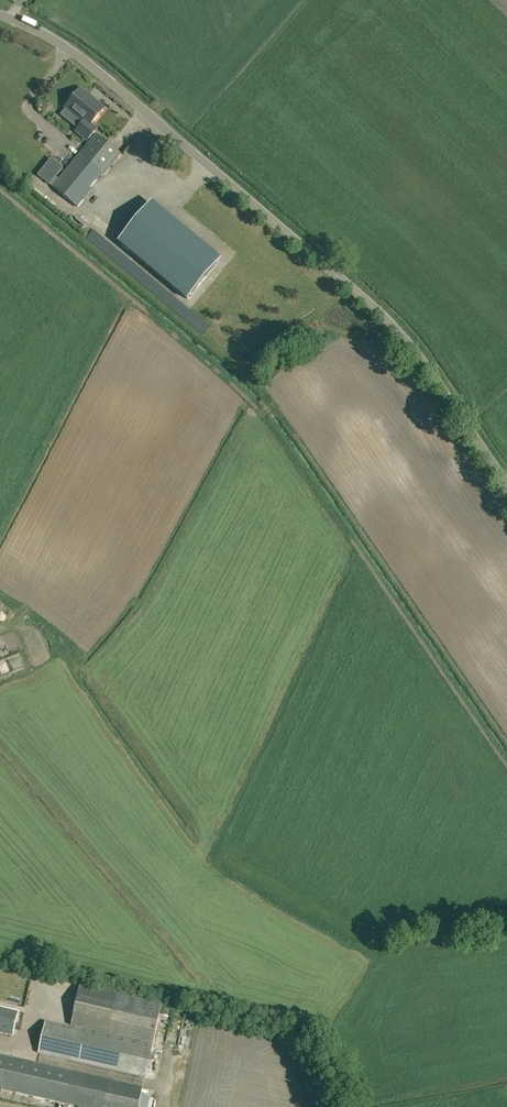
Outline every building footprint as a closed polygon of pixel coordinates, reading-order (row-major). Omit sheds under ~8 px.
[(80,106),(90,96),(81,88),(65,107),(83,122),(86,118),(84,117),(87,113),(80,106)] [(104,108),(90,96),(80,106),(87,113),(84,117),(86,118),(83,122),(75,131),(87,141),(97,128),(91,124),(104,108)] [(52,187),(77,207),(91,190),(88,188),(101,173),(103,175),(120,154),(96,134),(52,187)] [(49,185),(63,168),(51,159),(38,176),(49,185)] [(148,206),(119,242),(187,299),(217,263),(148,206)] [(161,1002),(80,984),(71,1025),(152,1043),(161,1002)] [(0,1008),(0,1033),(13,1036),(18,1012),(0,1008)] [(39,1053),(145,1077),(152,1046),(46,1022),(39,1053)] [(82,1106),(138,1106),(143,1087),(0,1055),(0,1098),(42,1106),(65,1106),(65,1103),(82,1106)]
